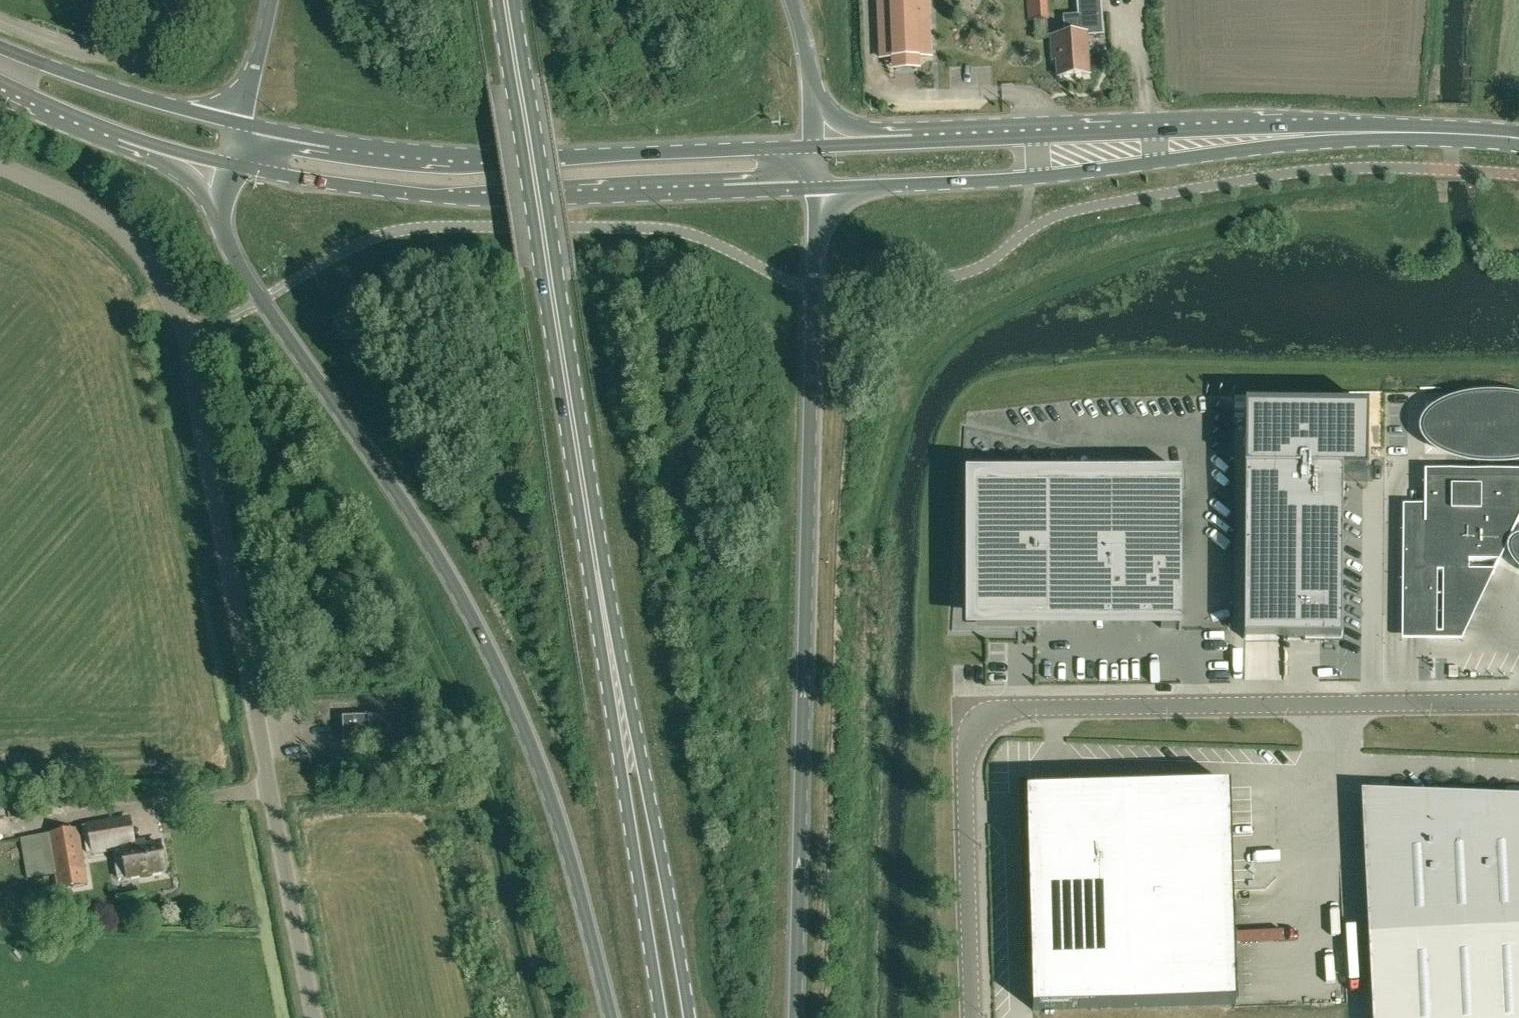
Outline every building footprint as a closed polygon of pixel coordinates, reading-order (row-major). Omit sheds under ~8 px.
[(878,60),(932,58),(929,0),(876,0),(878,60)] [(1053,36),(1054,58),(1058,58),(1059,75),(1087,74),(1084,35),(1102,33),(1100,0),(1077,0),(1079,16),(1063,17),(1064,26),(1064,35),(1053,36)] [(1434,418),(1431,423),(1428,431),(1430,442),(1438,450),(1450,457),(1464,462),(1483,465),(1504,466),(1518,465),(1518,402),(1515,401),(1501,401),(1485,402),(1465,405),(1449,409),(1434,418)] [(1229,404),(1210,404),(1210,466),(1231,466),(1231,450),(1228,450),(1229,404)] [(1341,640),(1342,472),(1367,473),(1367,407),(1360,407),(1360,410),(1252,410),(1252,406),(1246,406),(1243,639),(1246,639),(1283,640),(1341,640)] [(1518,519),(1518,471),(1424,470),(1424,476),(1424,505),(1402,505),(1402,510),(1401,617),(1401,641),(1435,641),(1461,642),(1463,636),(1464,634),(1493,573),(1518,519)] [(1159,487),(975,488),(976,619),(1177,620),(1177,561),(1160,561),(1159,487)] [(1193,587),(1193,562),(1183,562),(1182,587),(1193,587)] [(1116,674),(1116,684),(1134,684),(1134,674),(1116,674)] [(344,743),(380,742),(379,715),(342,717),(344,743)] [(1230,786),(1101,790),(1101,782),(1100,782),(1100,790),(1038,792),(1026,804),(1031,959),(1023,959),(1023,961),(1031,960),(1032,1010),(1236,1004),(1230,786)] [(1361,792),(1368,938),(1372,1017),(1518,1017),(1518,798),(1361,792)] [(159,844),(136,848),(135,843),(131,844),(129,833),(131,832),(128,819),(88,826),(92,852),(112,848),(117,878),(127,877),(164,870),(159,844)] [(56,874),(85,869),(77,828),(49,833),(56,874)] [(51,927),(50,917),(38,918),(39,928),(51,927)]
